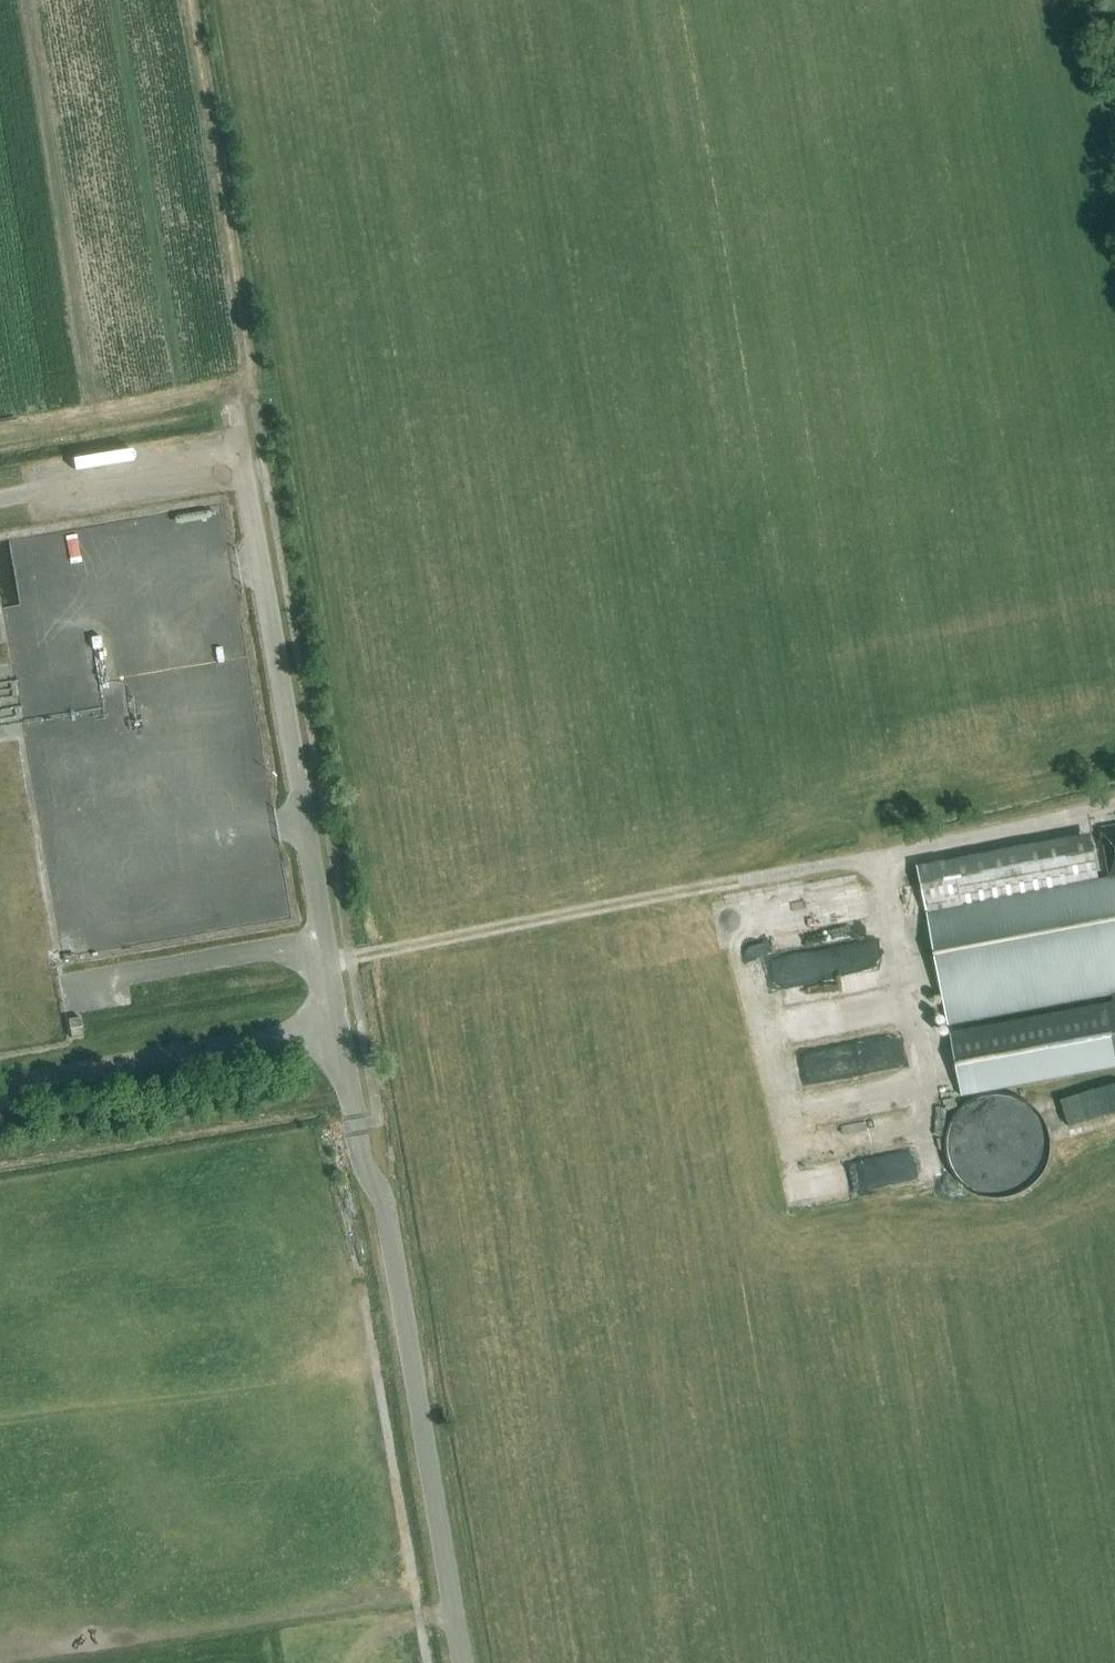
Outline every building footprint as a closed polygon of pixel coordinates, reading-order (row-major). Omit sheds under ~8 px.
[(1024,847),(918,866),(947,1023),(1114,992),(1114,826),(1101,829),(1111,878),(1099,880),(1091,834),(1024,847)] [(819,978),(849,968),(841,942),(811,952),(819,978)] [(950,1032),(962,1097),(1114,1068),(1114,1002),(950,1032)] [(82,1035),(80,1017),(68,1019),(70,1037),(82,1035)] [(897,1083),(901,1101),(916,1098),(912,1080),(897,1083)] [(1114,1109),(1114,1082),(1065,1097),(1072,1121),(1114,1109)] [(808,1155),(904,1141),(900,1115),(844,1123),(844,1129),(805,1134),(808,1155)]
